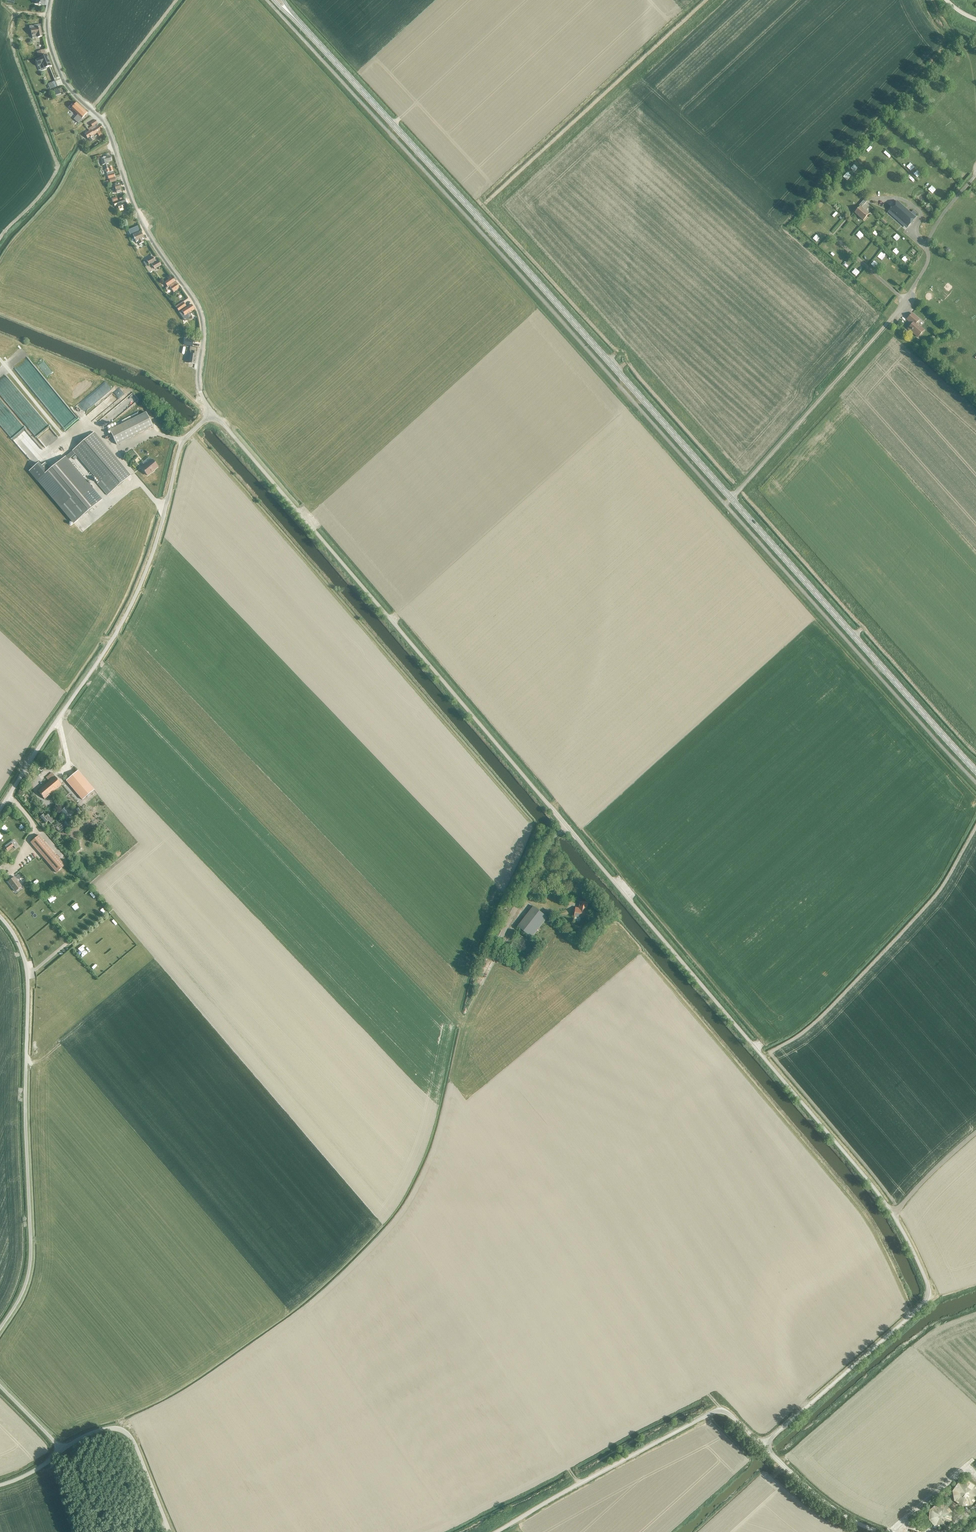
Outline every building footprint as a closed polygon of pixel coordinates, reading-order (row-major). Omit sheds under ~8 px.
[(35,25),(29,26),(30,29),(31,29),(32,38),(42,37),(42,34),(41,33),(40,27),(40,24),(35,25)] [(36,60),(35,60),(35,61),(36,61),(38,66),(38,67),(39,66),(42,65),(44,69),(46,68),(52,66),(47,55),(39,58),(39,59),(36,60)] [(62,106),(69,100),(64,94),(57,101),(62,106)] [(76,103),(71,109),(77,115),(74,119),(73,119),(78,123),(87,113),(76,103)] [(95,127),(84,134),(88,139),(97,133),(99,137),(102,134),(100,131),(101,131),(100,130),(102,128),(100,125),(98,126),(96,124),(97,123),(96,120),(90,124),(92,127),(94,125),(95,127)] [(911,144),(907,149),(912,153),(916,149),(911,144)] [(110,156),(105,157),(101,159),(103,165),(104,165),(106,170),(105,170),(106,172),(108,179),(115,177),(112,166),(108,167),(109,169),(108,169),(107,164),(109,163),(108,161),(111,161),(110,156)] [(928,161),(924,165),(928,169),(932,165),(928,161)] [(910,175),(914,179),(919,175),(915,171),(910,175)] [(113,184),(111,185),(113,190),(115,189),(117,193),(121,192),(118,182),(113,184)] [(124,198),(113,203),(114,207),(117,205),(120,212),(124,210),(123,208),(128,206),(124,198)] [(861,208),(867,201),(865,199),(859,206),(860,207),(854,213),(863,221),(869,214),(861,208)] [(889,210),(908,227),(916,218),(897,201),(889,210)] [(137,226),(128,231),(130,236),(140,232),(137,226)] [(142,240),(144,239),(141,232),(133,235),(136,243),(138,242),(139,244),(144,242),(142,240)] [(152,257),(144,263),(146,266),(151,264),(153,262),(155,261),(152,257)] [(154,269),(161,265),(159,261),(154,264),(153,262),(151,264),(152,265),(154,269)] [(171,278),(164,283),(167,287),(169,286),(175,282),(171,277),(171,278)] [(179,288),(175,282),(169,286),(170,287),(173,292),(179,288)] [(176,307),(179,311),(186,306),(183,302),(176,307)] [(181,311),(179,313),(185,321),(191,317),(188,314),(194,310),(191,304),(181,311)] [(918,337),(924,330),(916,323),(919,320),(912,313),(907,319),(912,324),(908,329),(918,337)] [(190,351),(188,363),(195,364),(197,348),(190,347),(189,351),(190,351)] [(146,413),(117,427),(109,431),(116,445),(153,427),(146,413)] [(94,432),(72,451),(75,454),(99,482),(97,483),(107,495),(130,476),(94,432)] [(33,468),(29,471),(37,481),(38,480),(61,507),(60,507),(72,521),(71,522),(72,522),(71,522),(70,522),(70,523),(69,523),(69,524),(69,525),(70,525),(71,525),(72,525),(72,524),(72,523),(73,524),(74,523),(101,500),(68,460),(75,454),(72,451),(61,460),(54,466),(50,470),(45,463),(41,467),(38,463),(33,468)] [(154,471),(154,470),(158,467),(152,460),(141,469),(147,476),(151,472),(152,473),(154,471)] [(44,765),(49,762),(44,756),(40,760),(44,765)] [(67,780),(66,781),(82,800),(83,799),(94,790),(78,771),(67,780)] [(44,799),(61,784),(55,777),(37,791),(44,799)] [(62,812),(60,813),(66,820),(74,813),(71,810),(69,812),(65,807),(61,811),(62,812)] [(51,824),(53,822),(47,815),(45,817),(43,814),(40,817),(45,824),(48,821),(51,824)] [(30,842),(40,854),(56,873),(65,866),(38,835),(30,842)] [(15,848),(18,846),(14,841),(5,848),(7,850),(13,846),(15,848)] [(19,889),(22,886),(14,877),(14,878),(13,877),(11,879),(11,880),(8,882),(15,892),(16,891),(17,891),(19,890),(19,889)] [(585,918),(586,909),(587,909),(587,903),(580,902),(579,908),(575,907),(574,916),(574,917),(574,921),(580,922),(581,917),(585,918)] [(531,938),(547,917),(533,906),(517,927),(531,938)] [(529,961),(537,944),(518,936),(510,952),(529,961)] [(975,1489),(975,1487),(970,1482),(965,1490),(972,1494),(973,1492),(975,1494),(975,1491),(975,1490),(975,1489)]
